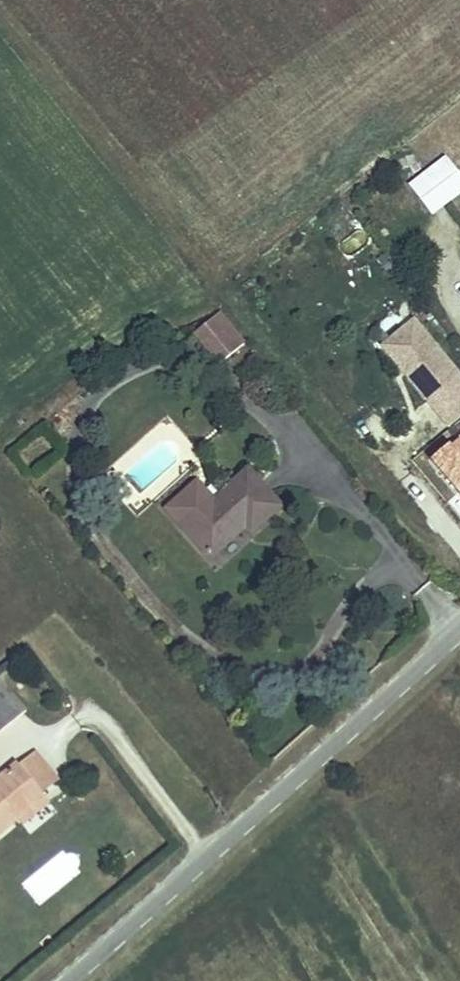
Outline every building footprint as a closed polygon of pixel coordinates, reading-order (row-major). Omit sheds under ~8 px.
[(430,210),(459,184),(459,172),(443,152),(407,183),(430,210)] [(217,309),(189,332),(216,365),(244,342),(217,309)] [(413,321),(382,347),(439,416),(459,399),(459,378),(413,321)] [(459,419),(459,399),(439,416),(449,428),(459,419)] [(428,461),(459,496),(459,433),(428,461)] [(281,509),(247,473),(185,532),(211,561),(245,528),(252,536),(281,509)] [(25,711),(2,683),(0,684),(0,732),(25,711)] [(18,763),(42,792),(58,779),(34,750),(18,763)] [(17,762),(0,775),(0,834),(18,819),(45,796),(42,792),(18,763),(17,762)] [(51,802),(45,796),(18,819),(23,825),(51,802)]
